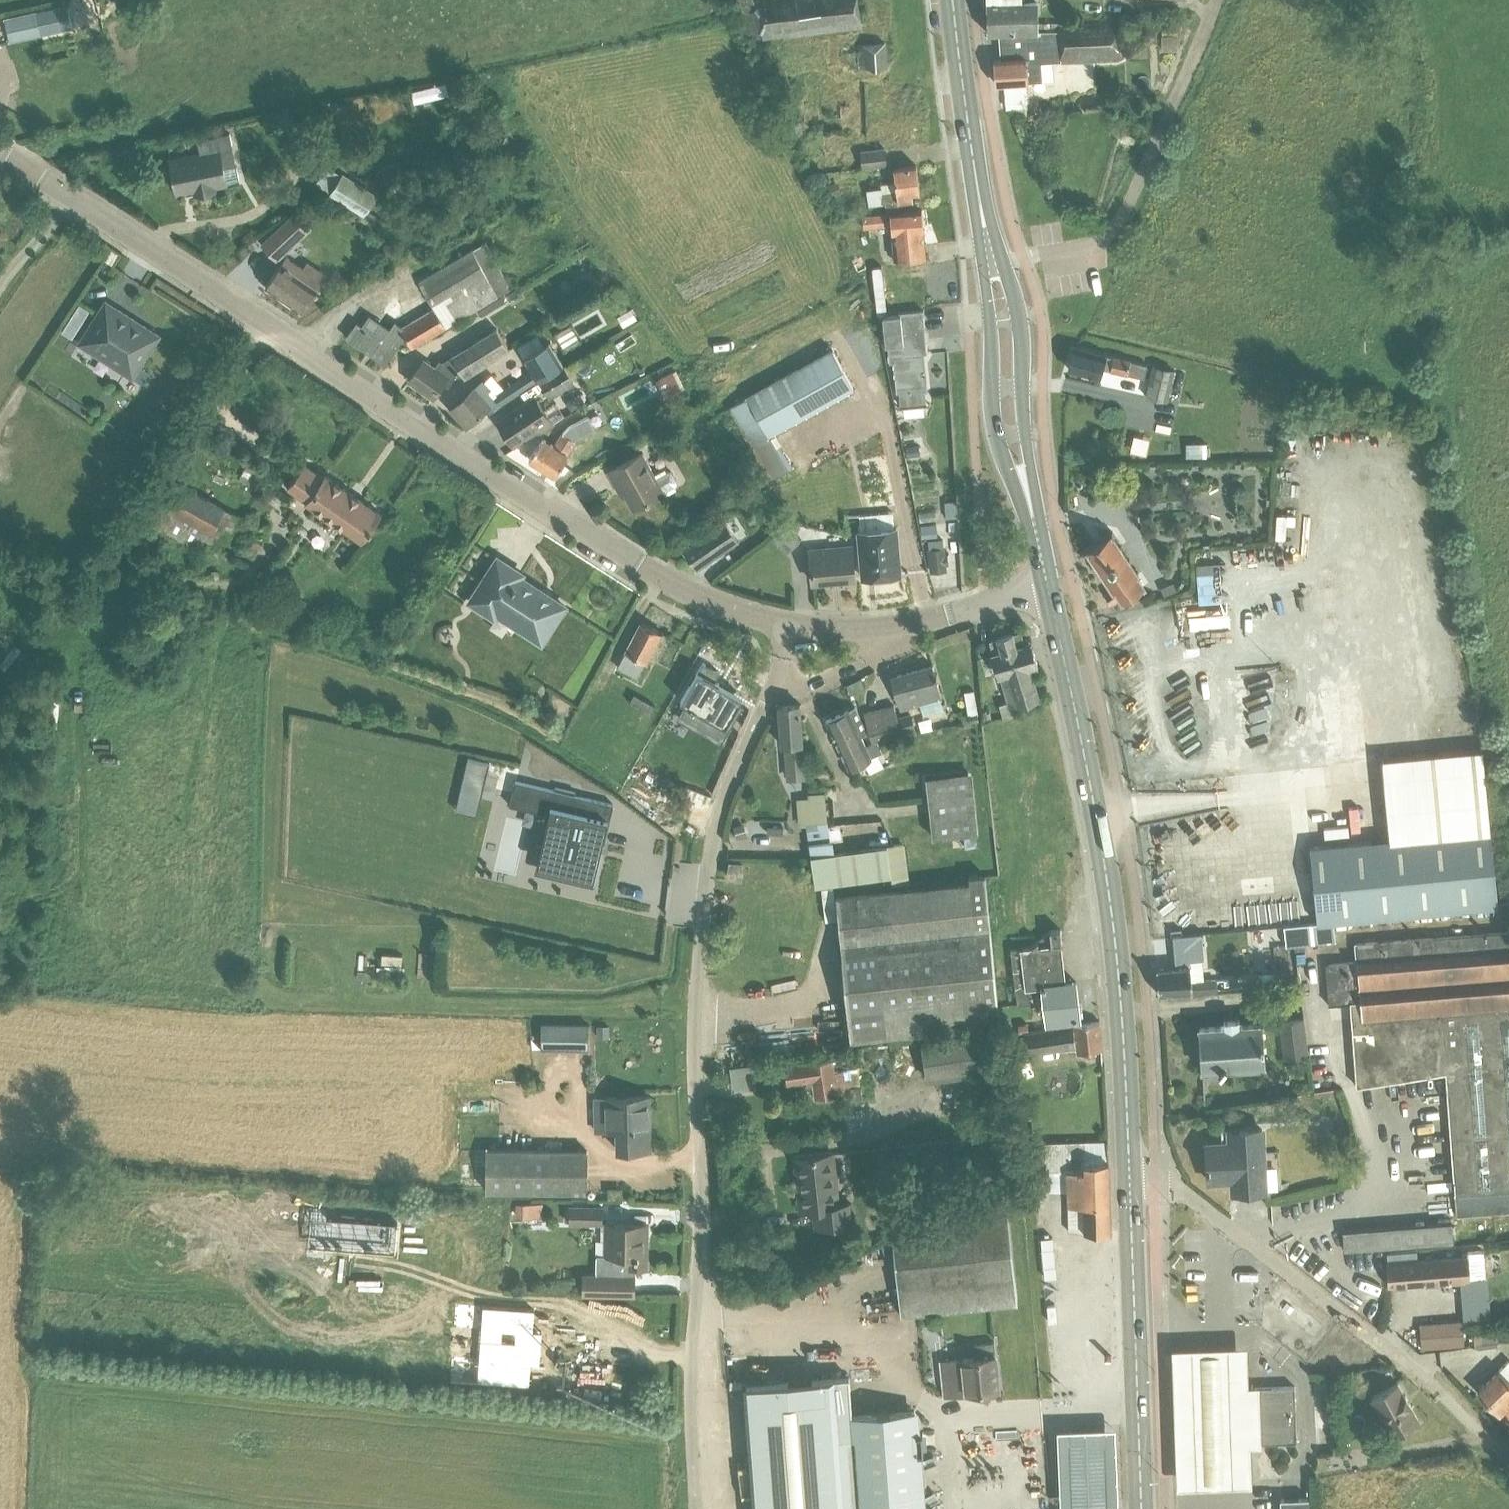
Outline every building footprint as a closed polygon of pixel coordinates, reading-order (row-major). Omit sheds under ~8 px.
[(97,6),(95,0),(81,0),(83,9),(97,6)] [(756,1),(755,0),(738,0),(740,12),(745,32),(752,30),(754,38),(764,36),(764,38),(862,24),(858,0),(762,0),(756,1)] [(987,0),(988,32),(1010,31),(1038,30),(1038,0),(987,0)] [(68,4),(5,18),(11,41),(73,28),(68,4)] [(1000,59),(995,59),(997,84),(1029,82),(1029,81),(1029,78),(1043,77),(1042,65),(1051,64),(1051,61),(1124,58),(1124,21),(1060,24),(1060,29),(1038,30),(1010,31),(1011,31),(999,32),(1000,59)] [(1181,22),(1163,22),(1163,36),(1181,36),(1181,22)] [(862,69),(888,66),(886,43),(860,46),(862,69)] [(420,101),(455,92),(451,78),(416,87),(420,101)] [(1027,107),(1013,108),(1013,115),(1028,114),(1027,107)] [(806,117),(790,126),(795,137),(812,129),(806,117)] [(201,154),(171,160),(178,193),(196,190),(196,194),(216,190),(215,186),(228,183),(240,181),(237,168),(230,133),(218,136),(198,140),(201,154)] [(888,147),(861,151),(863,167),(890,163),(888,147)] [(378,196),(344,174),(330,165),(318,183),(332,193),(331,195),(365,216),(362,221),(377,231),(384,220),(369,210),(378,196)] [(883,183),(884,187),(868,189),(870,205),(887,203),(888,210),(902,208),(902,201),(914,200),(913,193),(921,192),(918,165),(895,168),(896,181),(883,183)] [(834,184),(824,186),(827,197),(836,195),(834,184)] [(923,210),(875,215),(865,216),(866,228),(893,226),(896,260),(928,257),(923,210)] [(286,222),(262,244),(277,261),(302,238),(309,232),(293,215),(286,222)] [(406,338),(412,349),(477,310),(503,295),(512,289),(486,244),(420,283),(436,309),(403,328),(396,324),(392,331),(372,317),(364,328),(358,324),(349,337),(388,364),(406,338)] [(394,244),(384,244),(384,259),(394,259),(394,244)] [(113,249),(106,259),(114,264),(120,254),(113,249)] [(303,267),(287,256),(266,287),(282,297),(302,311),(323,281),(303,267)] [(873,280),(862,257),(854,261),(865,284),(873,280)] [(604,273),(594,279),(598,286),(609,280),(604,273)] [(869,294),(877,291),(874,283),(866,287),(869,294)] [(503,295),(477,310),(482,317),(507,302),(503,295)] [(133,377),(159,335),(106,301),(80,343),(133,377)] [(631,309),(617,317),(623,327),(637,319),(631,309)] [(898,312),(899,314),(883,316),(886,345),(888,345),(890,362),(894,362),(896,392),(900,392),(902,407),(926,404),(924,389),(927,389),(926,375),(925,369),(924,353),(927,353),(923,309),(898,312)] [(71,318),(63,332),(72,338),(81,325),(71,318)] [(567,343),(583,335),(576,321),(560,329),(567,343)] [(475,372),(510,350),(498,329),(444,362),(441,360),(435,367),(425,360),(410,381),(434,399),(445,384),(449,387),(457,375),(460,379),(474,371),(475,372)] [(492,374),(484,381),(484,380),(451,409),(467,427),(488,408),(490,411),(540,381),(563,367),(564,366),(549,343),(524,358),(534,374),(523,381),(522,379),(505,389),(492,374)] [(1145,378),(1148,364),(1105,354),(1105,355),(1075,347),(1069,368),(1100,377),(1102,368),(1145,378)] [(853,387),(833,351),(733,407),(773,478),(791,468),(772,434),(854,388),(853,387)] [(1154,365),(1147,396),(1168,401),(1169,395),(1172,382),(1175,370),(1154,365)] [(574,385),(563,367),(540,381),(551,399),(574,385)] [(544,409),(539,401),(526,409),(524,406),(499,422),(514,445),(538,430),(540,433),(566,417),(556,401),(544,409)] [(543,439),(530,460),(556,477),(569,456),(567,454),(575,442),(577,438),(580,436),(594,430),(594,429),(588,417),(568,427),(563,434),(555,447),(543,439)] [(1187,443),(1187,459),(1203,458),(1203,443),(1187,443)] [(920,444),(907,445),(908,455),(921,453),(920,444)] [(667,467),(655,474),(643,452),(608,473),(616,486),(619,484),(634,509),(665,491),(667,494),(678,487),(676,485),(678,482),(678,479),(674,472),(672,470),(668,470),(667,467)] [(364,542),(383,514),(326,474),(324,477),(305,463),(289,487),(308,500),(307,501),(364,542)] [(248,464),(239,479),(247,483),(256,468),(248,464)] [(259,471),(252,485),(260,490),(268,476),(259,471)] [(201,539),(221,550),(241,516),(176,478),(151,521),(196,547),(201,539)] [(957,500),(945,500),(946,518),(958,517),(957,500)] [(863,577),(901,574),(897,527),(895,527),(893,511),(859,514),(861,530),(859,531),(863,577)] [(727,523),(686,551),(698,569),(739,541),(732,530),(727,523)] [(936,525),(922,526),(923,537),(937,536),(936,525)] [(773,541),(787,557),(800,546),(785,529),(773,541)] [(1115,534),(1113,531),(1085,550),(1087,553),(1089,552),(1096,562),(1094,563),(1096,565),(1097,564),(1104,575),(1103,576),(1104,578),(1106,577),(1113,588),(1111,589),(1112,590),(1105,594),(1111,603),(1120,597),(1123,601),(1145,587),(1137,575),(1140,573),(1138,571),(1137,572),(1130,561),(1131,560),(1130,558),(1128,559),(1121,549),(1123,548),(1121,545),(1120,546),(1113,536),(1115,534)] [(256,538),(246,552),(254,558),(264,544),(256,538)] [(813,582),(855,578),(852,546),(811,550),(813,582)] [(948,564),(950,563),(949,553),(946,553),(946,547),(929,548),(931,572),(948,571),(948,564)] [(542,643),(565,607),(521,578),(523,575),(498,559),(470,602),(495,618),(498,614),(542,643)] [(1175,582),(1162,587),(1162,589),(1165,595),(1178,590),(1176,584),(1175,582)] [(627,651),(619,666),(637,676),(645,660),(646,661),(662,632),(642,621),(626,650),(627,651)] [(999,638),(991,640),(994,653),(1001,676),(1001,675),(1011,708),(1040,699),(1031,667),(1039,665),(1032,642),(1025,644),(1022,631),(1017,632),(1013,631),(998,636),(999,638)] [(703,662),(681,700),(705,714),(699,726),(720,738),(741,700),(723,690),(725,686),(715,681),(720,672),(703,662)] [(922,715),(945,708),(933,666),(892,677),(901,709),(919,704),(922,715)] [(862,678),(847,686),(851,695),(866,688),(862,678)] [(789,778),(805,777),(801,704),(779,705),(782,744),(787,744),(789,778)] [(894,704),(865,713),(873,742),(916,729),(911,713),(897,717),(894,704)] [(549,705),(544,714),(552,718),(557,710),(549,705)] [(852,709),(835,717),(846,741),(839,744),(850,767),(880,753),(875,743),(870,746),(852,709)] [(979,713),(960,716),(961,723),(980,720),(979,713)] [(482,797),(490,762),(468,757),(460,792),(482,797)] [(972,764),(926,767),(933,830),(978,826),(972,764)] [(512,795),(511,801),(512,801),(513,802),(514,798),(515,793),(516,794),(532,798),(531,802),(549,806),(549,807),(551,807),(550,811),(544,834),(550,836),(547,850),(543,864),(542,871),(544,872),(549,873),(559,875),(559,876),(566,878),(566,877),(582,881),(585,882),(588,882),(591,883),(591,885),(593,885),(593,884),(597,870),(600,854),(598,853),(600,846),(601,842),(605,843),(610,822),(614,804),(549,788),(517,781),(516,781),(512,795)] [(646,786),(639,798),(657,808),(664,796),(646,786)] [(813,823),(809,824),(812,856),(813,860),(816,888),(836,885),(892,877),(908,875),(904,844),(887,846),(835,853),(827,792),(825,792),(809,793),(813,823)] [(734,825),(737,838),(745,835),(741,823),(734,825)] [(1499,905),(1492,828),(1449,833),(1405,837),(1390,838),(1347,843),(1310,846),(1312,864),(1316,905),(1317,923),(1335,921),(1354,919),(1413,914),(1456,909),(1499,905)] [(977,835),(965,837),(967,847),(978,846),(977,835)] [(729,877),(741,878),(742,864),(731,863),(729,877)] [(980,976),(995,975),(986,878),(970,877),(970,882),(839,896),(853,1038),(921,1031),(985,1025),(980,976)] [(1500,902),(1501,916),(1508,916),(1508,902),(1500,902)] [(1337,940),(1335,921),(1317,923),(1285,926),(1287,945),(1337,940)] [(1032,946),(1012,948),(1017,988),(1064,983),(1067,982),(1062,929),(1051,930),(1032,946)] [(1356,943),(1358,961),(1329,964),(1332,1004),(1351,1002),(1357,1086),(1447,1072),(1457,1214),(1508,1210),(1508,931),(1356,943)] [(1202,934),(1174,937),(1176,967),(1157,968),(1159,994),(1218,990),(1217,979),(1204,980),(1203,959),(1205,959),(1202,934)] [(1313,969),(1312,948),(1301,948),(1301,969),(1313,969)] [(408,974),(408,949),(375,950),(375,975),(408,974)] [(1277,970),(1259,972),(1260,984),(1278,982),(1277,970)] [(1067,982),(1064,983),(1017,988),(1019,1004),(1031,1003),(1031,995),(1045,994),(1047,1020),(1075,1017),(1075,1018),(1081,1017),(1080,1011),(1083,1011),(1082,1001),(1079,1001),(1076,981),(1067,982)] [(1227,1060),(1265,1057),(1263,1023),(1240,1024),(1240,1019),(1224,1020),(1225,1025),(1200,1027),(1202,1070),(1218,1068),(1220,1070),(1227,1062),(1226,1061),(1227,1060)] [(1310,1057),(1305,1019),(1278,1023),(1283,1061),(1310,1057)] [(1074,1025),(1027,1033),(1030,1055),(1077,1047),(1078,1052),(1102,1049),(1100,1021),(1074,1025)] [(599,1024),(599,1035),(609,1036),(610,1024),(599,1024)] [(589,1026),(540,1025),(541,1051),(589,1052),(589,1026)] [(951,1037),(922,1041),(928,1079),(991,1069),(986,1032),(951,1037)] [(853,1101),(864,1100),(860,1086),(856,1068),(832,1072),(832,1059),(785,1065),(787,1084),(807,1081),(808,1087),(814,1086),(815,1099),(852,1093),(853,1101)] [(762,1084),(760,1060),(734,1063),(737,1087),(762,1084)] [(650,1150),(649,1096),(594,1098),(595,1130),(618,1130),(619,1151),(650,1150)] [(1277,1166),(1265,1167),(1263,1129),(1230,1131),(1231,1143),(1207,1144),(1210,1180),(1233,1179),(1234,1191),(1278,1188),(1277,1166)] [(1070,1231),(1111,1231),(1109,1161),(1108,1141),(1033,1145),(1035,1190),(1070,1189),(1070,1231)] [(588,1151),(487,1150),(487,1191),(587,1192),(588,1151)] [(817,1226),(854,1223),(852,1204),(838,1206),(833,1155),(797,1158),(799,1176),(801,1176),(805,1210),(815,1209),(817,1226)] [(274,1234),(303,1236),(305,1199),(274,1197),(273,1213),(275,1213),(274,1234)] [(902,1314),(1018,1302),(1009,1202),(953,1210),(955,1232),(894,1236),(902,1314)] [(544,1206),(517,1205),(517,1219),(543,1219),(544,1206)] [(602,1208),(570,1208),(570,1223),(602,1224),(602,1223),(602,1208)] [(340,1209),(339,1224),(356,1225),(357,1210),(340,1209)] [(318,1214),(317,1227),(333,1228),(334,1215),(318,1214)] [(1345,1251),(1453,1242),(1451,1219),(1343,1227),(1345,1251)] [(645,1223),(602,1223),(602,1224),(602,1241),(608,1241),(608,1256),(597,1256),(597,1275),(585,1275),(584,1275),(583,1295),(635,1296),(636,1269),(647,1269),(648,1239),(645,1239),(645,1223)] [(1468,1256),(1387,1263),(1389,1285),(1460,1279),(1486,1277),(1484,1250),(1467,1252),(1468,1256)] [(184,1253),(183,1263),(202,1266),(203,1256),(184,1253)] [(1486,1277),(1460,1279),(1464,1322),(1490,1320),(1486,1277)] [(363,1285),(361,1299),(373,1301),(375,1287),(363,1285)] [(463,1304),(464,1290),(449,1289),(448,1303),(463,1304)] [(463,1311),(478,1313),(481,1292),(466,1290),(463,1311)] [(621,1316),(622,1301),(605,1300),(604,1316),(621,1316)] [(541,1366),(543,1333),(534,1332),(536,1309),(483,1305),(481,1330),(489,1331),(487,1361),(479,1360),(452,1358),(451,1381),(477,1383),(530,1387),(532,1365),(541,1366)] [(439,1332),(465,1337),(468,1322),(442,1316),(439,1332)] [(1463,1320),(1421,1324),(1423,1347),(1465,1344),(1463,1320)] [(1497,1321),(1499,1340),(1508,1339),(1508,1320),(1497,1321)] [(946,1394),(1000,1389),(995,1341),(974,1344),(976,1358),(942,1361),(946,1394)] [(1245,1346),(1172,1348),(1175,1488),(1250,1486),(1249,1442),(1257,1442),(1255,1387),(1246,1387),(1245,1346)] [(354,1358),(354,1370),(369,1371),(370,1358),(354,1358)] [(1508,1361),(1500,1370),(1478,1391),(1500,1414),(1508,1422),(1508,1363),(1508,1361)] [(1347,1378),(1340,1382),(1344,1389),(1365,1378),(1360,1369),(1347,1377),(1347,1378)] [(748,1385),(757,1508),(923,1508),(916,1411),(852,1416),(849,1377),(748,1385)] [(1405,1395),(1398,1383),(1371,1397),(1393,1436),(1420,1422),(1410,1405),(1411,1405),(1406,1395),(1405,1395)] [(1257,1442),(1297,1441),(1295,1386),(1255,1387),(1257,1442)] [(1059,1429),(1064,1508),(1096,1508),(1121,1507),(1116,1426),(1059,1429)] [(1282,1508),(1310,1508),(1309,1498),(1282,1499),(1282,1508)]
